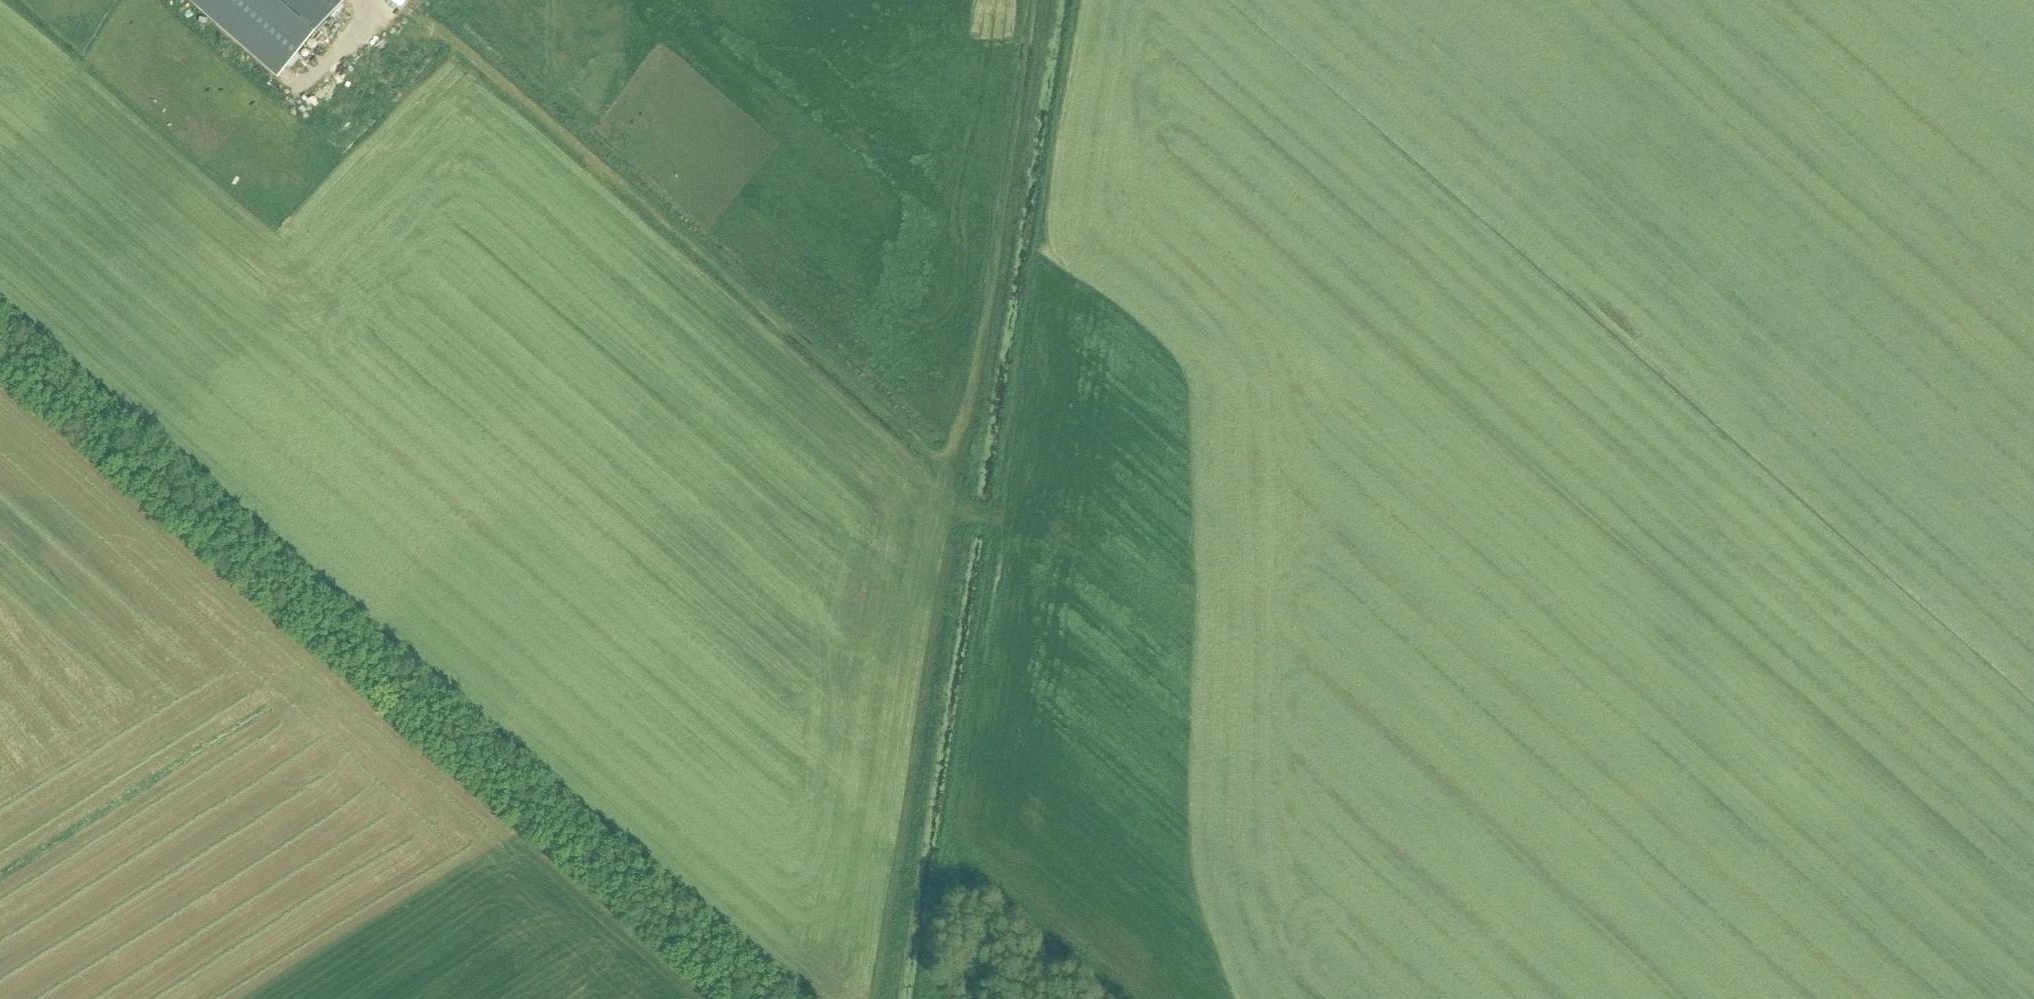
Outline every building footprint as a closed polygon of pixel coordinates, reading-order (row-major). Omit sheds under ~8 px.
[(287,68),(343,3),(339,0),(209,0),(287,68)]
